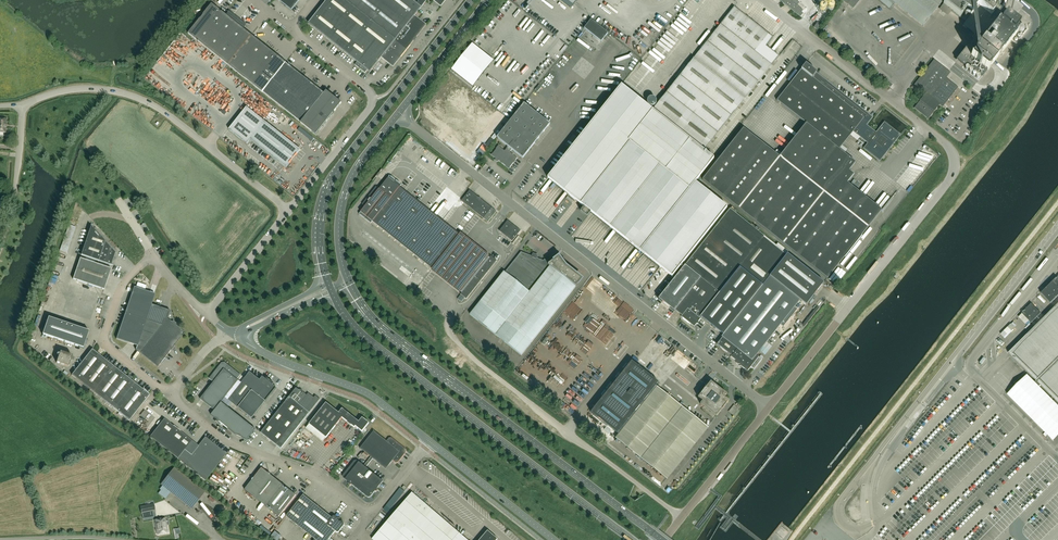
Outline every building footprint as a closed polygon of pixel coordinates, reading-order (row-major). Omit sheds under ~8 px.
[(299,0),(279,0),(291,10),(295,5),(299,0)] [(415,15),(427,0),(419,0),(416,4),(412,0),(327,0),(308,23),(357,62),(355,65),(365,73),(367,70),(370,72),(381,58),(393,67),(393,66),(413,41),(414,41),(413,40),(416,37),(417,37),(416,36),(426,25),(426,24),(415,15)] [(803,10),(797,5),(799,3),(796,0),(782,0),(781,1),(792,10),(800,17),(803,13),(801,12),(803,10)] [(860,0),(844,0),(843,1),(853,10),(860,0)] [(923,26),(943,0),(890,0),(923,26)] [(994,0),(946,0),(943,4),(965,22),(963,25),(976,35),(956,60),(964,66),(967,63),(982,76),(987,70),(988,70),(1018,32),(1014,29),(1018,24),(1012,20),(997,8),(1000,5),(994,0)] [(301,75),(287,64),(286,63),(286,62),(277,56),(275,54),(251,35),(243,29),(222,12),(221,12),(220,10),(219,10),(212,4),(211,4),(203,15),(202,16),(201,17),(202,17),(200,19),(188,33),(188,34),(196,40),(198,41),(198,42),(262,92),(263,92),(296,118),(300,122),(300,123),(316,135),(333,114),(333,113),(334,111),(335,111),(341,103),(341,102),(326,90),(324,93),(321,91),(301,75)] [(729,31),(743,14),(734,7),(721,24),(729,31)] [(738,38),(751,21),(743,14),(729,31),(738,38)] [(608,33),(591,19),(584,28),(601,42),(608,33)] [(746,45),(760,27),(751,21),(738,38),(746,45)] [(746,45),(738,38),(729,31),(721,24),(707,42),(733,62),(746,45)] [(755,51),(768,34),(760,27),(746,45),(755,51)] [(770,49),(766,46),(773,38),(768,34),(755,51),(763,58),(770,49)] [(733,62),(707,42),(694,58),(693,58),(719,79),(733,62)] [(494,61),(472,43),(451,69),(473,87),(494,61)] [(555,54),(561,45),(559,44),(553,53),(555,54)] [(763,58),(755,51),(746,45),(733,62),(758,82),(772,65),(763,58)] [(772,65),(778,56),(770,49),(763,58),(772,65)] [(719,79),(693,58),(693,59),(680,75),(706,96),(719,79)] [(942,106),(957,87),(958,88),(958,87),(949,80),(948,81),(944,78),(949,72),(950,73),(950,72),(934,60),(935,61),(915,85),(914,85),(925,94),(914,108),(915,107),(928,118),(928,119),(928,118),(939,105),(942,107),(943,107),(942,106)] [(758,82),(733,62),(719,79),(745,99),(758,82)] [(854,174),(849,171),(855,162),(848,157),(850,155),(840,147),(853,131),(868,143),(864,148),(879,161),(900,135),(884,123),(876,133),(866,125),(873,117),(866,112),(816,73),(805,64),(804,65),(804,66),(777,101),(806,124),(779,157),(743,128),(703,180),(827,279),(881,210),(847,183),(854,174)] [(706,96),(680,75),(667,92),(692,113),(706,96)] [(745,99),(719,79),(706,96),(731,116),(744,99),(745,99)] [(454,83),(433,110),(473,141),(494,114),(454,83)] [(672,277),(727,208),(695,182),(714,158),(704,150),(679,130),(653,110),(621,85),(548,178),(584,207),(580,211),(584,214),(586,212),(589,215),(591,212),(672,277)] [(692,113),(667,92),(653,110),(679,130),(692,113)] [(185,109),(189,104),(179,96),(175,101),(185,109)] [(731,116),(706,96),(692,113),(718,133),(731,116)] [(523,158),(550,124),(524,103),(497,138),(508,146),(507,147),(507,148),(505,151),(499,146),(496,149),(492,155),(509,169),(517,158),(520,160),(522,158),(523,158)] [(250,139),(286,168),(300,150),(247,107),(229,130),(247,144),(250,139)] [(718,133),(692,113),(679,130),(704,150),(718,133)] [(233,142),(231,144),(225,140),(223,142),(234,150),(240,142),(237,140),(235,144),(233,142)] [(489,258),(460,234),(400,187),(401,185),(400,184),(396,181),(395,180),(394,180),(391,177),(390,176),(379,189),(377,187),(377,188),(376,188),(375,188),(362,204),(365,206),(360,212),(359,214),(360,214),(360,215),(361,215),(365,218),(364,218),(365,218),(366,219),(365,219),(366,219),(370,222),(369,222),(370,223),(370,222),(371,223),(373,221),(432,269),(462,292),(460,294),(466,299),(497,261),(491,256),(489,258)] [(496,212),(481,198),(480,198),(479,198),(479,197),(470,190),(466,195),(461,201),(488,222),(496,212)] [(719,293),(740,267),(762,285),(786,256),(786,255),(788,252),(778,243),(776,246),(730,209),(685,266),(658,299),(674,311),(674,310),(681,316),(681,317),(693,327),(696,324),(698,324),(698,322),(700,319),(699,318),(700,317),(719,293)] [(512,241),(521,231),(508,220),(499,231),(512,241)] [(115,252),(105,242),(105,241),(91,226),(81,255),(112,265),(111,265),(115,252)] [(64,237),(60,250),(67,253),(72,240),(64,237)] [(504,271),(470,314),(521,355),(576,286),(576,287),(578,284),(575,282),(573,284),(554,269),(557,265),(558,263),(555,259),(553,260),(553,261),(551,262),(544,260),(544,261),(536,258),(536,257),(534,255),(533,257),(521,252),(505,272),(504,271)] [(754,370),(762,359),(756,355),(800,301),(806,305),(824,283),(787,254),(786,256),(762,285),(740,267),(719,293),(700,317),(706,322),(712,326),(715,329),(720,333),(723,335),(721,337),(722,337),(717,344),(731,356),(731,357),(736,361),(736,362),(736,363),(737,364),(738,364),(739,364),(739,366),(740,366),(747,371),(751,367),(754,370)] [(104,290),(111,269),(80,258),(73,279),(104,290)] [(1057,296),(1057,277),(1041,294),(1051,303),(1057,296)] [(170,311),(151,304),(155,294),(145,291),(146,285),(138,282),(136,288),(134,287),(125,313),(143,319),(161,325),(168,317),(170,311)] [(1041,313),(1031,303),(1022,313),(1031,323),(1041,313)] [(1009,354),(1057,403),(1057,304),(1009,354)] [(126,342),(143,319),(125,313),(116,339),(126,342)] [(1026,327),(1030,323),(1023,315),(1019,319),(1026,327)] [(83,348),(89,331),(48,317),(42,334),(83,348)] [(171,349),(184,332),(172,322),(167,319),(168,317),(161,325),(153,335),(171,349)] [(139,353),(153,335),(161,325),(143,319),(126,342),(139,353)] [(1001,336),(1005,340),(1017,328),(1013,324),(1001,336)] [(157,367),(171,350),(171,349),(153,335),(139,353),(141,354),(157,367)] [(150,395),(131,380),(92,349),(72,375),(90,389),(95,393),(119,412),(122,415),(129,421),(150,395)] [(68,367),(72,356),(60,352),(56,363),(68,367)] [(617,434),(658,382),(632,361),(591,412),(617,434)] [(255,429),(221,402),(238,380),(237,379),(240,375),(226,364),(225,364),(224,363),(222,363),(222,364),(220,364),(209,378),(214,382),(200,399),(214,410),(211,415),(236,435),(247,440),(255,429)] [(269,397),(271,395),(270,395),(276,387),(262,376),(260,380),(249,372),(228,399),(252,418),(269,397)] [(729,401),(726,399),(724,397),(727,394),(711,381),(698,397),(703,401),(700,404),(716,417),(729,401)] [(667,479),(708,427),(656,386),(615,438),(667,479)] [(281,449),(320,399),(319,399),(316,396),(314,398),(308,394),(307,396),(303,393),(303,392),(300,390),(299,390),(296,388),(261,433),(281,449)] [(359,422),(342,409),(339,413),(326,403),(309,424),(326,438),(342,418),(354,427),(355,426),(362,432),(369,423),(362,418),(359,422)] [(728,413),(733,417),(738,410),(734,406),(728,413)] [(144,410),(140,415),(144,419),(149,414),(144,410)] [(226,454),(205,437),(198,446),(164,419),(150,437),(180,461),(185,464),(205,480),(226,454)] [(309,426),(306,430),(323,442),(326,438),(309,426)] [(373,459),(386,469),(393,460),(396,463),(398,463),(405,454),(405,453),(405,452),(405,450),(404,449),(404,448),(391,438),(389,438),(387,441),(374,431),(360,448),(371,457),(373,459)] [(249,470),(228,454),(206,481),(227,498),(249,470)] [(371,457),(364,466),(366,468),(373,459),(371,457)] [(244,464),(247,466),(252,460),(250,458),(244,464)] [(383,481),(366,468),(364,466),(359,462),(345,479),(349,483),(352,485),(368,498),(370,497),(383,481)] [(205,492),(174,467),(161,484),(191,509),(205,492)] [(296,495),(283,485),(261,468),(244,490),(279,517),(296,495)] [(459,533),(412,493),(372,539),(373,539),(454,539),(459,533)] [(341,521),(340,522),(337,520),(337,518),(335,516),(333,516),(332,518),(304,495),(303,495),(286,516),(287,517),(295,524),(316,539),(328,539),(330,538),(335,531),(337,532),(339,532),(344,525),(344,523),(341,521)] [(155,511),(154,503),(140,506),(142,514),(155,511)] [(168,533),(165,518),(155,520),(157,534),(168,533)] [(271,533),(276,528),(271,524),(267,529),(271,533)] [(497,539),(487,531),(479,539),(497,539)] [(787,536),(781,531),(775,538),(777,539),(784,539),(787,536)]
